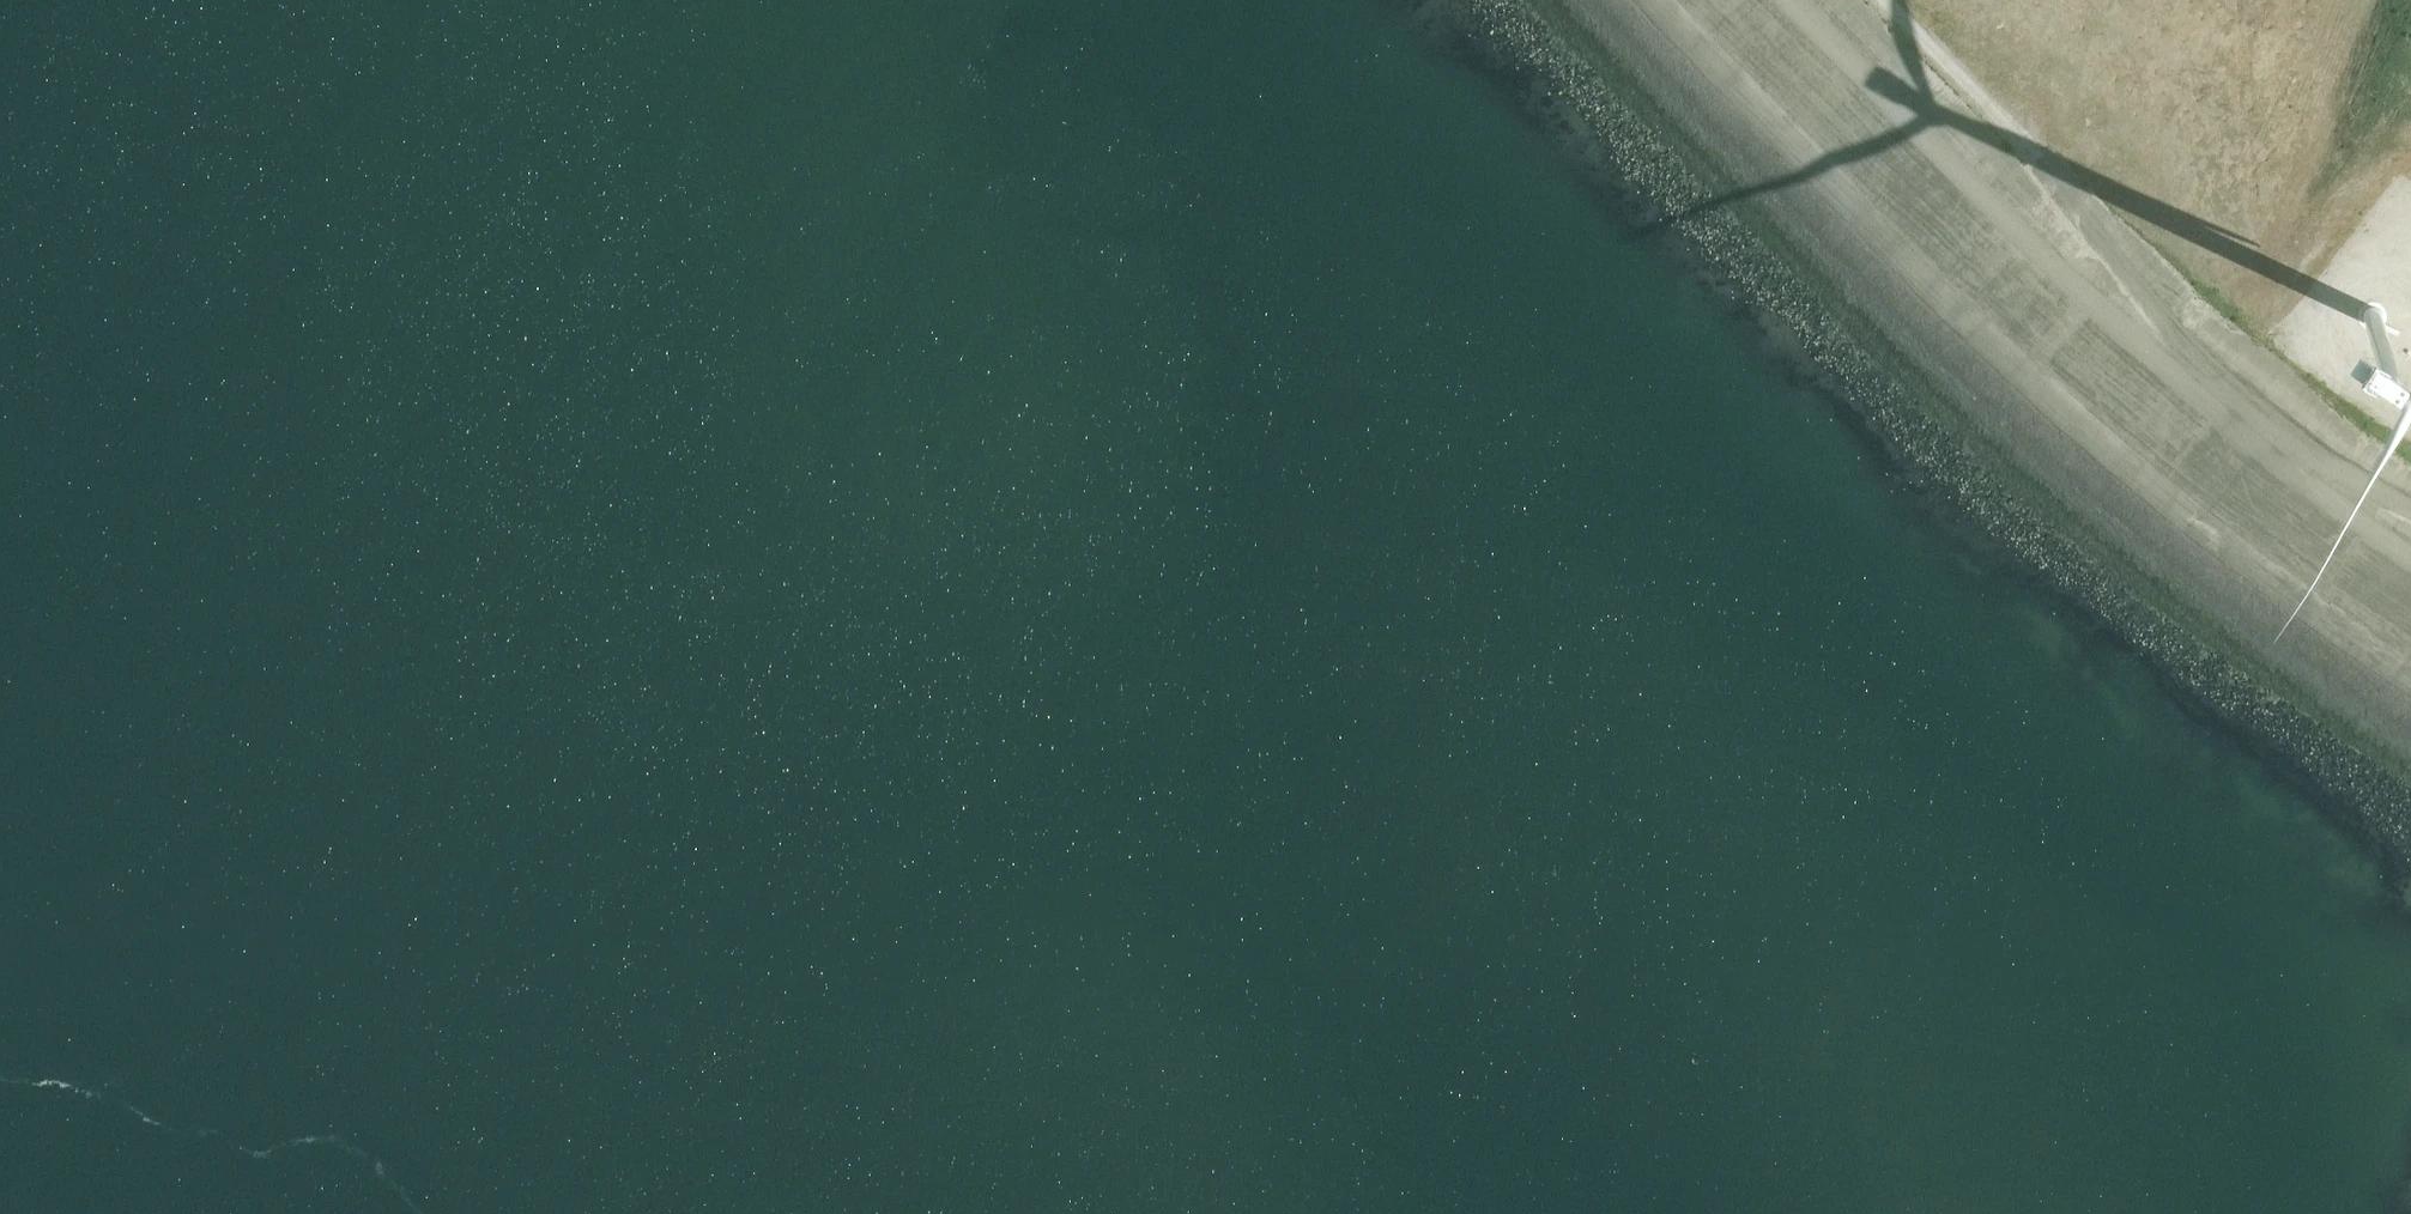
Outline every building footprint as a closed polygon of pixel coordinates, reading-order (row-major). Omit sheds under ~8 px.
[(2377,308),(2371,307),(2366,309),(2363,315),(2364,321),(2368,325),(2374,326),(2380,323),(2382,318),(2382,312),(2377,308)]
